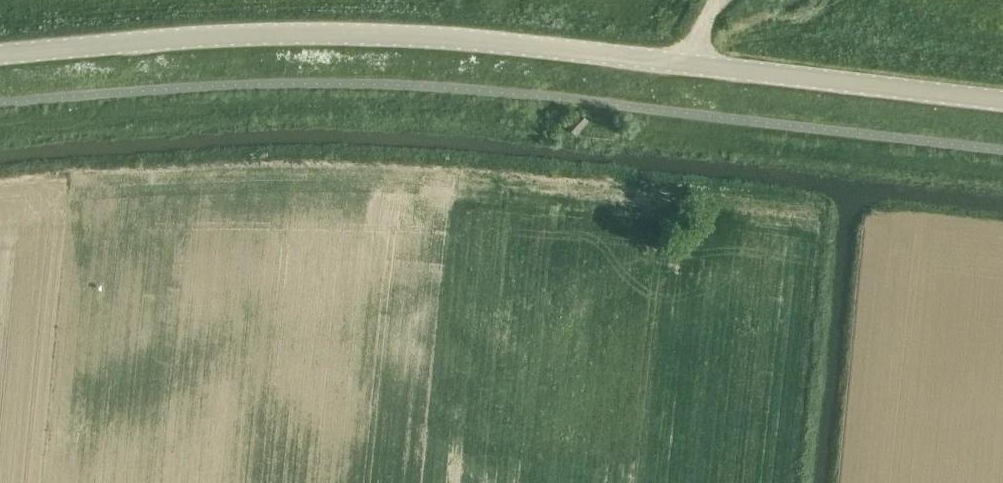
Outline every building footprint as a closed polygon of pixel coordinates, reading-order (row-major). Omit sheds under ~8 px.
[(581,112),(569,125),(577,132),(588,120),(581,112)]
